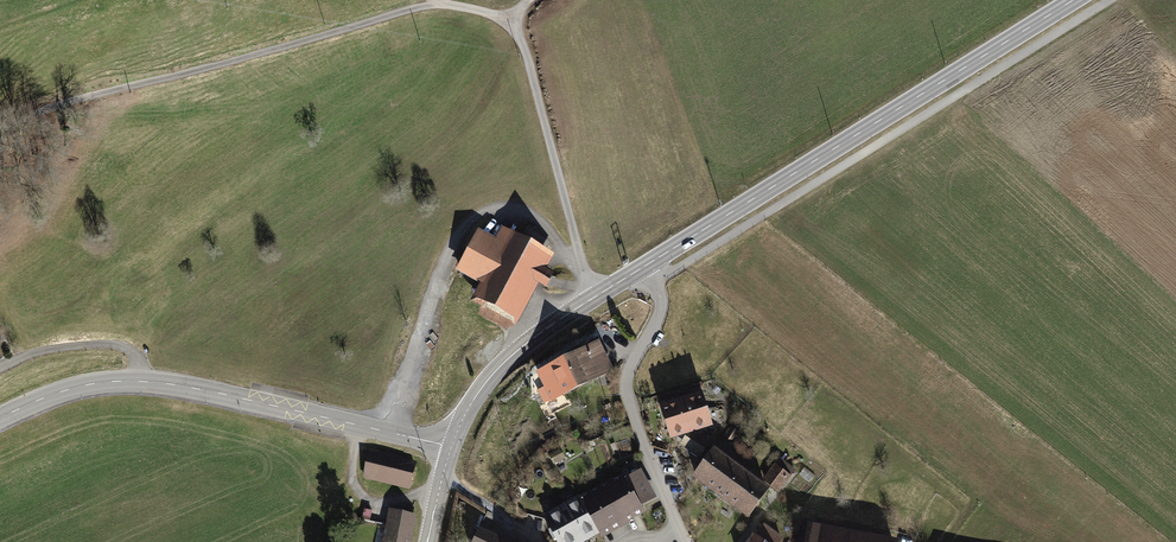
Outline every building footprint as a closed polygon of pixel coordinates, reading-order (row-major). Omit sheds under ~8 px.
[(478,233),(460,269),(488,284),(481,298),(491,304),(484,317),(506,328),(532,278),(545,285),(550,275),(538,268),(546,252),(515,236),(504,230),(497,243),(478,233)] [(582,352),(540,373),(547,387),(539,391),(545,402),(611,369),(597,341),(581,349),(582,352)] [(700,397),(664,409),(672,434),(709,423),(700,397)] [(731,440),(737,431),(732,428),(726,437),(731,440)] [(684,443),(701,455),(708,444),(691,432),(684,443)] [(563,458),(559,450),(550,455),(554,463),(563,458)] [(696,476),(722,495),(740,470),(714,451),(696,476)] [(366,474),(410,484),(415,464),(370,454),(366,474)] [(765,479),(779,490),(794,470),(780,459),(765,479)] [(766,490),(740,470),(722,495),(748,515),(766,490)] [(624,478),(608,487),(625,518),(641,508),(638,502),(650,495),(639,474),(626,480),(624,478)] [(608,487),(581,501),(599,533),(625,518),(608,487)] [(581,501),(564,510),(580,538),(595,529),(598,533),(599,533),(581,501)] [(547,520),(553,529),(549,531),(554,540),(558,538),(560,541),(573,541),(580,538),(564,510),(547,520)] [(393,513),(387,541),(407,541),(412,517),(393,513)] [(781,539),(763,526),(755,537),(754,536),(750,541),(779,541),(781,539)] [(480,528),(473,541),(510,541),(480,528)] [(809,531),(807,541),(868,541),(809,531)]
